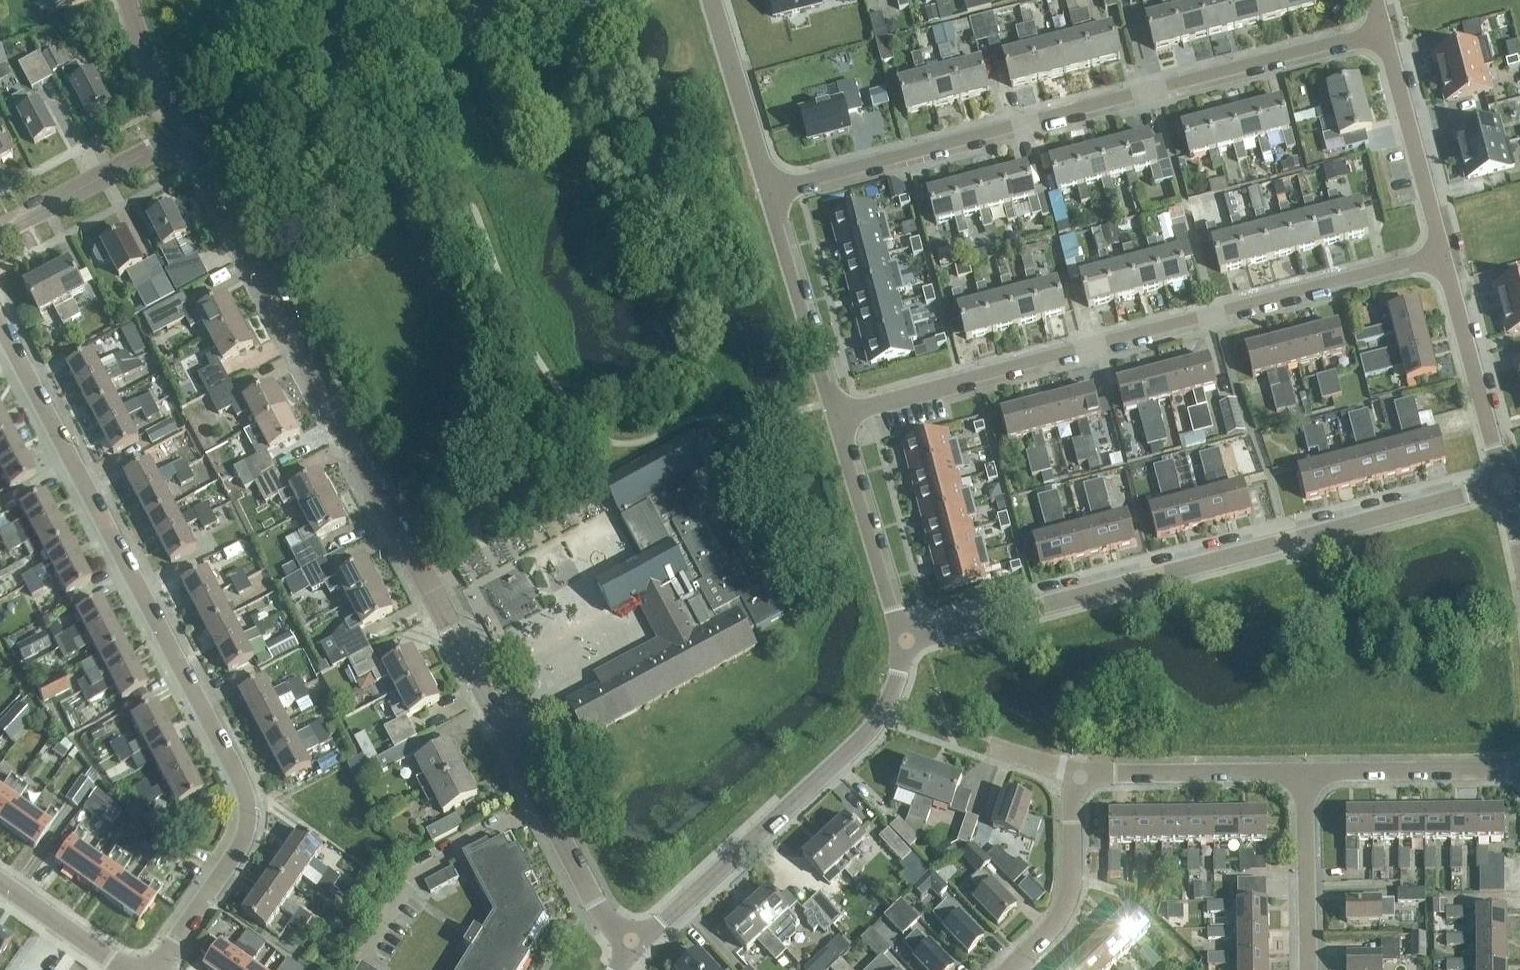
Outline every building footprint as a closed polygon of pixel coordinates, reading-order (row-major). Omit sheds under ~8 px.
[(56,11),(89,1),(89,0),(52,0),(56,11)] [(770,17),(820,5),(819,0),(766,0),(770,17)] [(906,0),(897,0),(899,10),(908,8),(906,0)] [(980,10),(977,0),(964,0),(968,13),(980,10)] [(980,10),(992,7),(990,0),(977,0),(980,10)] [(1118,7),(1116,0),(1103,0),(1106,11),(1118,7)] [(1182,44),(1170,0),(1161,0),(1165,13),(1146,18),(1155,51),(1182,44)] [(1200,4),(1183,8),(1181,0),(1170,0),(1182,44),(1209,37),(1200,4)] [(1235,30),(1227,0),(1214,0),(1200,4),(1209,37),(1235,30)] [(1256,0),(1227,0),(1235,30),(1262,23),(1256,0)] [(1289,16),(1284,0),(1256,0),(1262,23),(1289,16)] [(1289,16),(1316,9),(1314,0),(1284,0),(1289,16)] [(1078,13),(1091,68),(1119,60),(1111,27),(1094,31),(1088,10),(1078,13)] [(1031,11),(1023,14),(1026,26),(1035,24),(1031,11)] [(1065,74),(1091,68),(1078,13),(1069,15),(1075,36),(1057,41),(1065,74)] [(876,41),(889,37),(883,14),(870,17),(876,41)] [(982,17),(988,41),(1000,38),(994,14),(982,17)] [(976,44),(988,41),(982,17),(970,20),(976,44)] [(1478,21),(1461,25),(1465,41),(1482,37),(1478,21)] [(1065,74),(1057,41),(1040,45),(1035,24),(1026,26),(1025,27),(1039,81),(1065,74)] [(947,47),(962,102),(989,95),(980,61),(963,66),(957,44),(956,44),(952,25),(942,27),(947,47)] [(1011,89),(1039,81),(1025,27),(1016,29),(1022,50),(1002,55),(1011,89)] [(889,37),(876,41),(882,64),(895,61),(889,37)] [(1487,67),(1487,70),(1494,68),(1487,41),(1431,55),(1434,67),(1437,66),(1441,79),(1487,67)] [(934,109),(962,102),(947,47),(938,49),(945,70),(927,75),(926,75),(934,109)] [(53,74),(64,67),(55,49),(43,56),(53,74)] [(32,89),(54,78),(41,53),(19,64),(32,89)] [(926,75),(927,75),(922,53),(912,56),(918,77),(899,82),(907,116),(934,109),(926,75)] [(1506,62),(1508,70),(1519,67),(1519,66),(1518,59),(1506,62)] [(83,77),(76,65),(62,72),(69,86),(70,85),(87,117),(111,105),(93,72),(83,77)] [(1487,70),(1487,67),(1441,79),(1444,93),(1441,93),(1444,105),(1493,93),(1487,70)] [(1333,114),(1365,106),(1359,80),(1326,89),(1332,110),(1316,114),(1318,123),(1334,119),(1333,114)] [(840,99),(799,110),(808,142),(825,138),(833,135),(850,131),(846,115),(862,111),(854,82),(837,87),(840,99)] [(872,109),(889,105),(885,89),(868,93),(872,109)] [(34,145),(55,134),(39,103),(31,107),(24,94),(13,100),(20,114),(18,115),(34,145)] [(1264,140),(1267,139),(1283,135),(1287,151),(1295,148),(1291,131),(1289,132),(1280,101),(1255,108),(1264,140)] [(1323,138),(1325,147),(1343,143),(1345,150),(1368,144),(1365,132),(1372,131),(1365,106),(1333,114),(1334,119),(1338,134),(1323,138)] [(1271,155),(1267,139),(1264,140),(1255,108),(1231,114),(1239,146),(1242,146),(1257,142),(1261,157),(1270,155),(1271,155)] [(1250,176),(1242,146),(1239,146),(1231,114),(1206,120),(1215,153),(1218,152),(1234,148),(1242,178),(1250,176)] [(1507,145),(1506,143),(1500,119),(1451,132),(1454,144),(1457,144),(1461,157),(1507,145)] [(1222,168),(1218,152),(1215,153),(1206,120),(1181,127),(1190,160),(1209,155),(1213,170),(1222,168)] [(13,156),(0,131),(0,163),(13,156)] [(1132,174),(1135,174),(1151,170),(1155,185),(1173,180),(1162,139),(1150,142),(1148,136),(1123,142),(1132,174)] [(1139,189),(1135,174),(1132,174),(1123,142),(1099,148),(1107,181),(1111,180),(1126,176),(1130,192),(1139,189)] [(1507,145),(1461,157),(1464,171),(1462,171),(1465,183),(1516,169),(1509,142),(1506,143),(1507,145)] [(1115,196),(1111,180),(1107,181),(1099,148),(1074,155),(1083,187),(1086,187),(1102,183),(1106,198),(1115,196)] [(1049,161),(1058,194),(1060,194),(1077,189),(1081,205),(1090,202),(1086,187),(1083,187),(1074,155),(1049,161)] [(1270,155),(1261,157),(1264,167),(1273,164),(1270,155)] [(1324,170),(1327,184),(1348,178),(1345,164),(1324,170)] [(1010,207),(1013,206),(1029,202),(1033,218),(1042,215),(1043,218),(1049,216),(1044,196),(1037,197),(1038,199),(1035,200),(1026,167),(1000,174),(1010,207)] [(1018,222),(1013,206),(1010,207),(1000,174),(977,180),(986,213),(989,212),(1004,208),(1008,224),(1018,222)] [(895,181),(899,196),(910,194),(906,179),(895,181)] [(993,228),(989,212),(986,213),(977,180),(952,187),(961,220),(964,219),(980,215),(984,231),(993,228)] [(969,235),(964,219),(961,220),(952,187),(927,193),(936,226),(955,221),(960,237),(969,235)] [(1143,209),(1138,190),(1130,192),(1135,211),(1143,209)] [(1368,235),(1359,202),(1340,207),(1336,192),(1327,194),(1331,210),(1334,209),(1343,242),(1368,235)] [(1055,224),(1067,221),(1060,194),(1058,194),(1048,197),(1055,224)] [(1232,195),(1223,197),(1230,220),(1239,218),(1232,195)] [(913,204),(911,197),(901,199),(903,206),(913,204)] [(1334,209),(1331,210),(1316,213),(1312,198),(1303,201),(1307,216),(1310,215),(1318,248),(1343,242),(1334,209)] [(1310,215),(1307,216),(1291,220),(1288,205),(1279,207),(1283,222),(1285,222),(1294,255),(1318,248),(1310,215)] [(833,217),(838,236),(841,235),(843,242),(888,230),(885,216),(875,219),(872,207),(833,217)] [(185,262),(175,243),(187,237),(172,208),(148,221),(163,249),(160,250),(170,270),(178,266),(185,262)] [(1285,222),(1283,222),(1267,226),(1263,211),(1254,214),(1258,229),(1261,228),(1269,261),(1294,255),(1285,222)] [(1261,228),(1258,229),(1243,233),(1239,218),(1230,220),(1234,235),(1236,235),(1245,268),(1269,261),(1261,228)] [(1236,235),(1234,235),(1218,239),(1214,224),(1205,227),(1210,244),(1212,243),(1220,274),(1245,268),(1236,235)] [(1101,229),(1093,231),(1099,253),(1108,251),(1107,247),(1121,243),(1121,240),(1120,238),(1117,225),(1101,229)] [(1154,256),(1162,289),(1187,283),(1182,263),(1193,259),(1184,227),(1173,231),(1178,250),(1159,255),(1155,239),(1146,241),(1151,257),(1154,256)] [(841,249),(846,267),(885,257),(882,246),(892,244),(888,230),(843,242),(845,249),(841,249)] [(152,283),(125,233),(102,245),(103,247),(96,251),(94,257),(98,264),(104,266),(111,262),(119,278),(127,274),(144,306),(130,314),(133,318),(147,310),(176,295),(165,276),(152,283)] [(1074,236),(1060,240),(1065,263),(1073,261),(1080,259),(1074,236)] [(915,249),(924,246),(922,239),(913,241),(915,249)] [(959,256),(972,253),(969,240),(956,244),(959,256)] [(1044,253),(1042,245),(1019,251),(1024,273),(1034,271),(1030,257),(1044,253)] [(926,253),(924,246),(915,249),(916,256),(926,253)] [(1129,263),(1138,296),(1162,289),(1154,256),(1151,257),(1136,261),(1132,246),(1122,248),(1127,264),(1129,263)] [(1114,302),(1138,296),(1129,263),(1127,264),(1112,268),(1108,252),(1099,254),(1103,270),(1105,269),(1114,302)] [(178,266),(170,270),(165,272),(168,278),(176,292),(200,278),(207,275),(197,256),(185,262),(178,266)] [(850,285),(854,284),(856,291),(901,279),(897,265),(888,268),(885,257),(846,267),(850,285)] [(1105,269),(1103,270),(1087,274),(1082,258),(1080,259),(1073,261),(1077,278),(1079,277),(1088,309),(1114,302),(1105,269)] [(47,274),(73,321),(80,317),(71,299),(85,291),(70,262),(47,274)] [(956,266),(959,278),(973,274),(970,263),(956,266)] [(1032,288),(1040,321),(1065,315),(1057,282),(1038,287),(1034,271),(1025,274),(1029,289),(1032,288)] [(63,326),(73,321),(47,274),(24,286),(40,315),(53,308),(63,326)] [(1032,288),(1029,289),(1013,293),(1009,278),(1001,280),(1005,295),(1007,295),(1016,328),(1040,321),(1032,288)] [(904,292),(901,279),(856,291),(857,297),(854,298),(859,316),(898,306),(895,295),(904,292)] [(1492,287),(1495,299),(1498,298),(1502,311),(1519,307),(1519,280),(1492,287)] [(1007,295),(1005,295),(989,299),(985,284),(976,286),(980,302),(983,301),(991,334),(1016,328),(1007,295)] [(927,298),(937,295),(935,288),(925,290),(927,298)] [(983,301),(980,302),(965,306),(961,290),(952,293),(956,310),(958,309),(966,341),(991,334),(983,301)] [(939,302),(937,295),(927,298),(929,305),(939,302)] [(212,338),(243,321),(235,306),(232,308),(227,298),(194,315),(184,296),(144,317),(154,337),(187,319),(193,329),(204,323),(212,338)] [(1418,304),(1390,311),(1393,325),(1378,329),(1380,339),(1395,335),(1424,328),(1418,304)] [(901,316),(898,306),(859,316),(863,333),(866,332),(868,339),(913,328),(910,314),(901,316)] [(1502,311),(1505,325),(1502,325),(1505,337),(1519,333),(1519,307),(1502,311)] [(210,395),(230,384),(220,365),(253,347),(247,337),(250,336),(243,321),(212,338),(219,353),(208,359),(213,369),(200,376),(210,395)] [(1315,332),(1322,360),(1346,354),(1338,325),(1315,332)] [(911,355),(908,344),(917,341),(913,328),(868,339),(870,346),(867,347),(871,365),(911,355)] [(1401,358),(1430,351),(1424,328),(1395,335),(1399,349),(1384,353),(1384,352),(1360,358),(1363,368),(1401,358)] [(1356,344),(1380,339),(1378,329),(1354,335),(1356,344)] [(1299,366),(1322,360),(1315,332),(1291,338),(1299,366)] [(137,336),(126,342),(132,356),(144,350),(137,336)] [(940,347),(949,344),(948,337),(938,339),(940,347)] [(1276,372),(1299,366),(1291,338),(1269,344),(1276,372)] [(1280,387),(1276,372),(1269,344),(1245,350),(1253,379),(1267,375),(1277,413),(1286,410),(1280,387)] [(104,376),(133,361),(127,351),(114,358),(99,366),(93,354),(67,368),(79,389),(104,376)] [(1401,358),(1363,368),(1365,377),(1404,368),(1407,382),(1436,374),(1430,351),(1401,358)] [(1209,410),(1208,406),(1206,406),(1203,392),(1216,388),(1209,359),(1185,365),(1193,394),(1197,409),(1203,432),(1213,429),(1210,417),(1209,410)] [(133,361),(104,376),(79,389),(90,411),(116,398),(110,386),(125,378),(142,369),(137,360),(136,360),(133,361)] [(1170,400),(1193,394),(1185,365),(1162,371),(1170,400)] [(1158,403),(1170,400),(1162,371),(1139,377),(1157,444),(1168,441),(1161,418),(1158,403)] [(1326,375),(1332,398),(1343,395),(1336,372),(1326,375)] [(1322,401),(1332,398),(1326,375),(1316,378),(1322,401)] [(1148,446),(1157,444),(1139,377),(1116,384),(1123,412),(1138,409),(1141,423),(1142,423),(1148,446)] [(258,426),(289,409),(281,394),(278,396),(273,385),(240,403),(230,384),(210,395),(221,415),(234,408),(239,417),(250,411),(258,426)] [(1087,463),(1088,462),(1097,460),(1088,422),(1101,418),(1093,390),(1070,396),(1078,425),(1081,439),(1087,463)] [(1054,431),(1078,425),(1070,396),(1047,402),(1054,431)] [(102,433),(127,419),(116,398),(90,411),(102,433)] [(1414,441),(1422,469),(1445,463),(1437,435),(1424,438),(1414,399),(1404,401),(1410,425),(1414,441)] [(1227,435),(1244,431),(1236,401),(1219,405),(1227,435)] [(1399,476),(1422,469),(1414,441),(1410,425),(1404,401),(1395,404),(1401,427),(1405,443),(1391,447),(1399,476)] [(1042,434),(1054,431),(1047,402),(1024,408),(1031,437),(1033,436),(1036,451),(1042,474),(1041,474),(1044,485),(1055,483),(1042,434)] [(155,406),(141,413),(147,422),(160,415),(155,406)] [(1008,443),(1031,437),(1024,408),(1000,414),(1008,443)] [(256,484),(276,474),(266,455),(300,437),(294,426),(297,425),(289,409),(258,426),(265,440),(254,446),(259,456),(245,463),(234,470),(244,490),(256,484)] [(1194,434),(1203,432),(1197,409),(1188,411),(1194,434)] [(1375,482),(1399,476),(1391,447),(1378,450),(1368,411),(1358,414),(1364,437),(1368,453),(1375,482)] [(12,433),(0,412),(0,439),(12,433)] [(1352,488),(1375,482),(1368,453),(1364,437),(1358,414),(1349,416),(1354,439),(1358,456),(1345,459),(1352,488)] [(113,455),(139,441),(127,419),(102,433),(113,455)] [(154,445),(179,432),(172,420),(147,433),(154,445)] [(1345,459),(1332,462),(1322,423),(1312,425),(1318,449),(1317,449),(1322,465),(1329,494),(1352,488),(1345,459)] [(983,424),(974,427),(976,434),(985,432),(983,424)] [(1317,449),(1318,449),(1312,425),(1302,428),(1308,451),(1317,449)] [(23,456),(12,433),(0,439),(0,468),(23,456)] [(910,462),(913,461),(915,468),(960,456),(957,443),(948,445),(945,433),(905,444),(910,462)] [(689,436),(601,483),(643,561),(596,586),(605,602),(608,601),(616,615),(639,602),(661,643),(597,677),(603,687),(568,705),(586,739),(755,648),(748,634),(755,630),(756,631),(784,617),(767,585),(752,593),(738,565),(730,570),(699,511),(708,506),(690,475),(705,467),(689,436)] [(1078,465),(1087,463),(1081,439),(1072,442),(1078,465)] [(1219,492),(1226,521),(1250,515),(1242,486),(1230,489),(1219,450),(1210,452),(1216,476),(1219,492)] [(1032,476),(1041,474),(1042,474),(1036,451),(1026,453),(1032,476)] [(1203,527),(1226,521),(1219,492),(1216,476),(1210,452),(1200,455),(1210,495),(1196,498),(1203,527)] [(0,468),(0,477),(2,477),(9,491),(35,478),(23,456),(0,468)] [(960,456),(915,468),(917,475),(914,476),(918,493),(957,483),(955,472),(964,470),(963,466),(960,456)] [(177,477),(191,470),(185,460),(172,467),(177,477)] [(1097,460),(1088,462),(1090,472),(1100,469),(1097,460)] [(1174,462),(1164,464),(1170,488),(1168,488),(1172,504),(1180,533),(1203,527),(1196,498),(1184,501),(1174,462)] [(136,498),(162,485),(150,463),(125,476),(136,498)] [(1157,539),(1180,533),(1172,504),(1168,488),(1170,488),(1164,464),(1154,467),(1160,490),(1164,507),(1149,510),(1157,539)] [(988,474),(997,472),(996,465),(986,467),(988,474)] [(1306,500),(1329,494),(1322,465),(1298,471),(1306,500)] [(191,470),(177,477),(182,486),(196,480),(191,470)] [(999,479),(997,472),(988,474),(989,482),(999,479)] [(304,515),(335,499),(328,484),(325,485),(320,475),(286,493),(276,474),(256,484),(267,504),(279,498),(284,507),(296,501),(304,515)] [(1103,481),(1093,483),(1103,522),(1111,551),(1134,545),(1127,516),(1113,520),(1103,481)] [(918,493),(923,511),(926,510),(928,517),(973,505),(969,491),(960,494),(957,483),(918,493)] [(1094,525),(1080,528),(1088,557),(1111,551),(1103,522),(1093,483),(1084,486),(1094,525)] [(148,520),(173,507),(162,485),(136,498),(148,520)] [(1056,493),(1047,495),(1057,534),(1064,563),(1088,557),(1080,528),(1067,532),(1056,493)] [(30,530),(55,517),(44,495),(18,508),(25,520),(0,533),(0,537),(4,544),(17,537),(30,530)] [(1047,537),(1034,541),(1041,569),(1064,563),(1057,534),(1047,495),(1037,498),(1047,537)] [(303,573),(322,562),(312,543),(346,525),(341,515),(343,513),(335,499),(304,515),(312,530),(300,537),(305,547),(293,553),(297,561),(303,573)] [(200,521),(214,514),(208,503),(179,518),(173,507),(148,520),(160,542),(185,529),(200,521)] [(928,517),(930,524),(926,525),(931,542),(970,532),(967,521),(977,519),(973,505),(928,517)] [(214,514),(200,521),(204,530),(218,523),(214,514)] [(1007,514),(997,516),(999,524),(1009,521),(1007,514)] [(42,552),(67,539),(55,517),(30,530),(42,552)] [(1010,529),(1009,521),(999,524),(1001,531),(1010,529)] [(185,529),(160,542),(171,565),(197,551),(185,529)] [(970,532),(931,542),(935,560),(939,559),(940,566),(941,565),(986,554),(982,540),(973,543),(970,532)] [(53,574),(79,561),(67,539),(42,552),(53,574)] [(983,582),(980,570),(989,568),(986,554),(941,565),(940,566),(942,572),(939,573),(944,592),(983,582)] [(79,561),(53,574),(58,583),(65,596),(90,583),(79,561)] [(297,561),(281,570),(287,581),(303,573),(297,561)] [(349,605),(382,587),(374,573),(372,574),(367,563),(332,581),(322,562),(303,573),(313,592),(325,586),(331,596),(342,590),(349,605)] [(1012,573),(1021,571),(1019,563),(1010,566),(1012,573)] [(40,581),(41,580),(35,570),(21,577),(27,588),(40,581)] [(233,587),(246,579),(241,570),(228,577),(233,587)] [(194,607),(219,594),(208,572),(182,586),(194,607)] [(246,579),(233,587),(238,597),(252,590),(246,579)] [(27,588),(26,588),(32,598),(45,591),(40,581),(27,588)] [(333,670),(349,661),(368,650),(359,632),(393,614),(387,603),(390,602),(382,587),(349,605),(357,619),(346,625),(332,640),(338,651),(326,657),(333,670)] [(205,629),(230,616),(219,594),(194,607),(205,629)] [(85,635),(111,622),(99,600),(74,613),(80,626),(54,640),(59,650),(73,642),(85,635)] [(257,630),(271,622),(266,612),(252,619),(257,630)] [(217,651),(242,638),(230,616),(205,629),(217,651)] [(97,657),(123,644),(111,622),(85,635),(97,657)] [(271,622),(257,630),(242,638),(217,651),(228,673),(253,659),(247,647),(262,639),(262,638),(276,632),(271,622)] [(23,663),(51,649),(43,633),(16,648),(23,663)] [(272,662),(298,648),(290,633),(265,647),(272,662)] [(73,642),(59,650),(64,659),(78,652),(73,642)] [(123,644),(97,657),(102,668),(85,677),(86,679),(77,684),(82,694),(109,679),(134,666),(123,644)] [(395,693),(428,675),(421,661),(418,662),(413,651),(378,669),(368,650),(349,661),(359,680),(371,674),(376,684),(387,678),(395,693)] [(330,671),(326,662),(316,667),(320,676),(330,671)] [(109,679),(82,694),(87,703),(114,690),(120,701),(146,688),(134,666),(109,679)] [(63,675),(36,689),(44,704),(71,690),(63,675)] [(396,749),(415,739),(405,720),(439,702),(434,691),(436,690),(428,675),(395,693),(403,708),(392,713),(397,722),(385,729),(396,749)] [(291,695),(305,688),(301,678),(286,685),(287,685),(271,693),(265,681),(240,694),(251,716),(276,703),(291,695)] [(305,688),(291,695),(296,704),(310,697),(305,688)] [(40,709),(26,696),(0,723),(0,732),(10,742),(33,719),(31,718),(40,709)] [(263,738),(288,725),(276,703),(251,716),(263,738)] [(141,741),(167,728),(155,706),(129,719),(141,741)] [(274,760),(328,732),(323,721),(308,728),(309,730),(295,737),(288,725),(263,738),(274,760)] [(105,736),(100,727),(89,733),(94,742),(105,736)] [(152,763),(178,749),(167,728),(141,741),(128,748),(115,755),(120,764),(146,750),(152,763)] [(328,732),(274,760),(286,782),(311,769),(304,755),(333,741),(328,732)] [(115,755),(128,748),(123,738),(110,744),(115,755)] [(415,739),(396,749),(377,759),(383,772),(422,752),(415,739)] [(68,752),(58,745),(53,752),(62,760),(68,752)] [(423,793),(463,771),(450,745),(417,763),(424,777),(416,781),(423,793)] [(164,785),(190,771),(178,749),(152,763),(164,785)] [(323,774),(345,763),(338,752),(317,762),(323,774)] [(915,823),(934,769),(909,760),(894,803),(910,810),(907,820),(915,823)] [(934,769),(915,823),(925,826),(930,811),(927,810),(929,804),(959,814),(964,812),(970,795),(957,790),(961,778),(934,769)] [(164,785),(152,791),(138,799),(143,808),(169,795),(176,807),(201,793),(190,771),(164,785)] [(463,771),(423,793),(429,805),(436,801),(444,815),(477,797),(463,771)] [(19,783),(10,777),(2,789),(4,791),(3,793),(0,791),(0,809),(19,783)] [(94,786),(81,777),(65,800),(78,809),(94,786)] [(138,799),(152,791),(146,781),(132,788),(138,799)] [(29,812),(13,801),(15,798),(18,800),(26,788),(19,783),(0,809),(0,824),(14,834),(29,812)] [(1005,793),(993,827),(1034,842),(1041,823),(1026,818),(1031,803),(1032,799),(1006,790),(1005,793)] [(88,801),(106,813),(103,818),(113,825),(121,814),(95,791),(88,801)] [(29,812),(14,834),(35,849),(58,816),(49,810),(41,821),(29,812)] [(1451,840),(1478,840),(1477,810),(1451,811),(1451,840)] [(1477,810),(1478,840),(1504,840),(1504,810),(1477,810)] [(1359,841),(1372,841),(1372,811),(1346,812),(1347,871),(1358,871),(1358,850),(1359,850),(1359,841)] [(1372,811),(1372,841),(1385,841),(1399,841),(1398,811),(1372,811)] [(1399,841),(1425,841),(1425,811),(1398,811),(1399,841)] [(1425,841),(1451,840),(1451,811),(1425,811),(1425,841)] [(1240,813),(1241,842),(1267,842),(1267,812),(1240,813)] [(1162,843),(1188,843),(1188,813),(1161,814),(1162,843)] [(1214,843),(1214,813),(1188,813),(1188,843),(1214,843)] [(1241,842),(1240,813),(1214,813),(1214,843),(1241,842)] [(181,827),(174,814),(157,824),(164,837),(181,827)] [(432,843),(463,827),(456,814),(425,831),(432,843)] [(1109,844),(1135,844),(1135,814),(1109,814),(1109,844)] [(1135,844),(1162,843),(1161,814),(1135,814),(1135,844)] [(970,846),(979,819),(967,815),(958,842),(970,846)] [(824,838),(858,875),(865,870),(857,861),(859,859),(854,853),(866,842),(845,819),(824,838)] [(910,849),(920,840),(900,819),(890,829),(910,849)] [(76,878),(91,856),(79,847),(87,836),(78,830),(55,863),(76,878)] [(903,862),(912,854),(889,830),(880,838),(903,862)] [(285,853),(309,870),(323,849),(300,833),(285,853)] [(853,880),(858,875),(824,838),(803,857),(825,881),(836,870),(841,876),(846,872),(853,880)] [(504,842),(472,859),(481,876),(474,880),(484,897),(491,893),(503,917),(489,940),(475,931),(464,948),(478,957),(470,969),(522,969),(530,957),(523,953),(544,920),(545,919),(526,883),(533,879),(517,849),(510,853),(504,842)] [(998,925),(1016,907),(993,883),(993,882),(982,870),(989,863),(972,846),(961,858),(979,875),(972,882),(983,892),(974,900),(998,925)] [(1014,863),(998,847),(987,857),(1007,877),(1013,883),(1029,868),(1019,858),(1014,863)] [(1463,870),(1462,849),(1450,850),(1450,870),(1463,870)] [(1410,871),(1410,850),(1398,850),(1398,870),(1410,871)] [(1437,869),(1437,850),(1425,850),(1425,869),(1437,869)] [(1479,869),(1502,869),(1502,857),(1486,857),(1486,850),(1476,850),(1476,869),(1479,869)] [(97,893),(122,857),(114,851),(106,862),(109,864),(107,867),(91,856),(76,878),(97,893)] [(1253,859),(1253,851),(1240,852),(1240,872),(1267,871),(1267,858),(1253,859)] [(1384,870),(1384,851),(1372,851),(1372,870),(1384,870)] [(334,887),(322,879),(309,870),(285,853),(271,873),(295,890),(303,878),(328,896),(334,887)] [(1110,874),(1122,873),(1121,853),(1109,853),(1110,874)] [(1136,873),(1148,873),(1148,853),(1136,853),(1136,873)] [(1162,873),(1174,873),(1174,853),(1162,853),(1162,873)] [(1200,853),(1188,853),(1188,872),(1200,872),(1200,853)] [(1226,853),(1213,853),(1214,872),(1226,872),(1226,853)] [(118,908),(134,886),(117,874),(119,871),(122,874),(130,862),(122,857),(97,893),(118,908)] [(322,879),(334,887),(341,878),(329,868),(322,879)] [(431,894),(458,880),(452,869),(425,884),(431,894)] [(1479,881),(1502,881),(1502,869),(1479,869),(1479,881)] [(948,889),(930,871),(913,888),(923,899),(930,891),(938,898),(948,889)] [(280,910),(295,890),(271,873),(257,894),(280,910)] [(1040,902),(1049,891),(1030,876),(1021,888),(1040,902)] [(1502,881),(1479,881),(1479,893),(1502,893),(1502,881)] [(1238,903),(1266,903),(1266,882),(1238,882),(1238,903)] [(134,886),(118,908),(139,923),(162,890),(153,883),(145,894),(134,886)] [(747,910),(782,948),(785,946),(789,946),(789,942),(795,936),(796,928),(799,925),(788,913),(796,905),(786,894),(778,902),(767,890),(747,910)] [(1398,903),(1425,902),(1425,890),(1398,890),(1398,903)] [(811,901),(834,925),(843,917),(820,892),(811,901)] [(266,931),(280,910),(257,894),(243,914),(266,931)] [(825,934),(834,925),(811,901),(802,909),(825,934)] [(1380,903),(1380,901),(1346,902),(1347,923),(1380,923),(1380,920),(1393,920),(1393,903),(1380,903)] [(903,936),(920,920),(901,902),(885,918),(903,936)] [(959,915),(947,902),(934,914),(947,927),(945,929),(969,954),(985,939),(960,914),(959,915)] [(1208,913),(1228,913),(1228,902),(1208,902),(1208,913)] [(1238,930),(1267,929),(1267,903),(1266,903),(1238,903),(1237,903),(1238,930)] [(1111,926),(1132,947),(1151,929),(1130,908),(1111,926)] [(1447,919),(1467,919),(1467,908),(1447,908),(1447,919)] [(293,919),(305,928),(313,917),(300,909),(293,919)] [(1476,936),(1506,936),(1506,909),(1476,910),(1476,936)] [(787,953),(782,948),(747,910),(726,929),(746,951),(756,942),(776,963),(787,953)] [(332,939),(341,926),(339,925),(340,924),(328,916),(319,930),(332,939)] [(299,935),(305,928),(293,919),(287,928),(299,935)] [(1113,966),(1132,947),(1111,926),(1092,945),(1113,966)] [(1238,956),(1267,956),(1267,929),(1238,930),(1238,956)] [(257,937),(247,930),(232,953),(221,945),(211,938),(200,953),(210,960),(204,969),(206,969),(234,969),(257,937)] [(871,930),(860,940),(879,959),(880,960),(882,957),(890,949),(871,930)] [(916,932),(904,944),(917,957),(914,959),(925,969),(952,969),(954,968),(930,944),(929,945),(916,932)] [(12,941),(0,933),(0,958),(12,941)] [(1426,934),(1411,934),(1411,959),(1426,959),(1426,934)] [(1476,945),(1477,962),(1506,962),(1506,936),(1476,936),(1476,945)] [(250,966),(266,943),(257,937),(234,969),(256,969),(250,966)] [(839,937),(825,949),(836,961),(850,948),(839,937)] [(1381,963),(1398,963),(1398,943),(1380,944),(1380,955),(1347,956),(1347,969),(1381,969),(1381,963)] [(1113,966),(1092,945),(1073,964),(1079,969),(1109,969),(1113,966)] [(1153,969),(1161,961),(1147,947),(1139,955),(1153,969)] [(681,969),(716,969),(700,953),(698,955),(681,969)] [(1209,966),(1229,965),(1229,954),(1209,954),(1209,966)] [(1238,956),(1238,969),(1268,969),(1267,956),(1238,956)] [(297,965),(288,959),(280,969),(294,969),(297,965)] [(830,969),(831,969),(852,969),(841,959),(830,969)] [(306,969),(310,965),(301,960),(297,965),(294,969),(306,969)] [(1467,961),(1447,961),(1447,969),(1467,969),(1467,961)] [(869,969),(895,969),(887,962),(880,969),(875,964),(869,969)] [(1506,962),(1477,962),(1477,969),(1506,969),(1506,962)]
